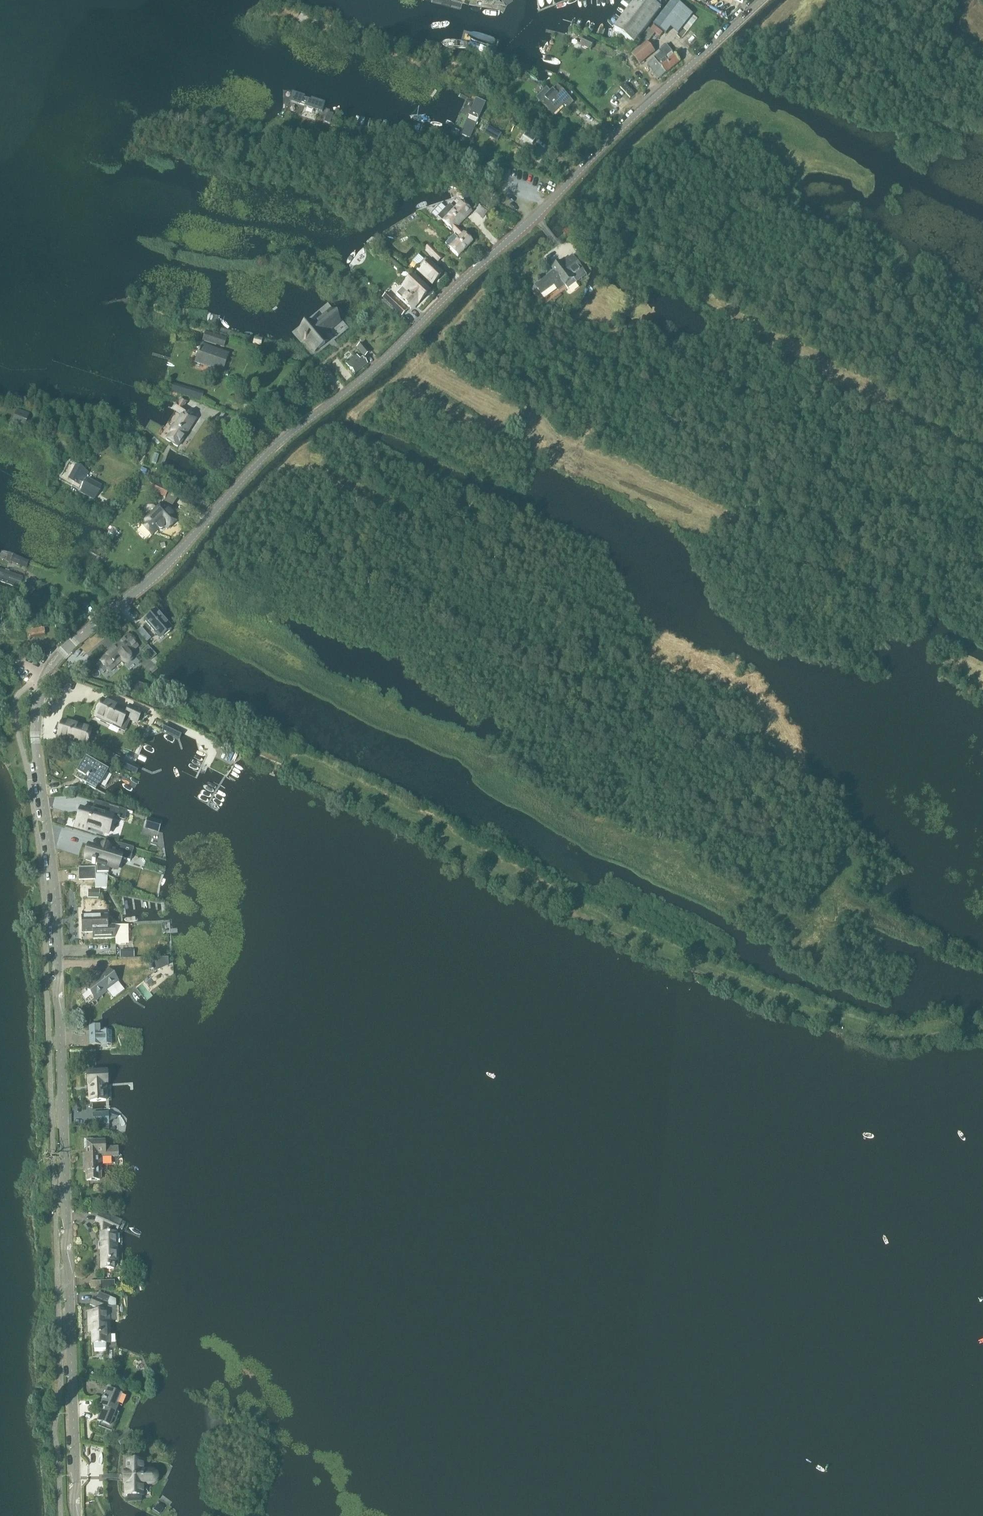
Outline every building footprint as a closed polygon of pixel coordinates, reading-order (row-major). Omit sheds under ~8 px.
[(425,1),(461,11),(464,0),(426,0),(425,1)] [(563,2),(565,10),(582,4),(580,0),(570,0),(563,2)] [(661,10),(648,0),(638,0),(615,30),(635,45),(661,10)] [(687,31),(697,17),(674,0),(655,26),(667,34),(671,28),(679,33),(683,28),(687,31)] [(592,51),(596,42),(585,37),(581,46),(592,51)] [(623,41),(621,46),(632,51),(634,46),(623,41)] [(639,64),(655,52),(647,43),(632,55),(639,64)] [(666,73),(680,61),(667,46),(660,52),(661,53),(654,58),(666,73)] [(666,73),(654,58),(648,64),(660,78),(666,73)] [(625,84),(620,88),(630,98),(635,94),(625,84)] [(573,102),(558,87),(553,92),(548,87),(537,98),(542,103),(553,114),(565,103),(568,107),(573,102)] [(291,89),(288,100),(323,112),(326,101),(291,89)] [(484,104),(474,101),(467,115),(477,119),(484,104)] [(524,113),(528,106),(523,103),(518,110),(524,113)] [(335,116),(335,115),(328,113),(325,123),(332,125),(333,122),(335,116)] [(495,130),(490,138),(497,142),(501,135),(501,134),(495,130)] [(462,196),(467,200),(471,196),(466,192),(462,196)] [(468,210),(461,202),(454,209),(449,205),(438,217),(457,235),(460,231),(457,228),(465,219),(462,216),(468,210)] [(463,234),(460,231),(457,235),(460,238),(449,249),(458,257),(472,242),(463,234)] [(438,262),(442,258),(429,246),(425,250),(438,262)] [(538,290),(542,295),(554,285),(559,291),(566,286),(568,289),(587,275),(573,256),(563,264),(562,262),(553,269),(555,271),(535,286),(536,287),(538,290)] [(433,284),(441,275),(425,260),(416,269),(433,284)] [(416,306),(427,294),(423,290),(426,287),(414,276),(396,295),(411,309),(415,305),(416,306)] [(399,304),(393,310),(394,311),(401,318),(407,312),(400,306),(399,304)] [(339,321),(331,310),(322,317),(323,318),(314,326),(311,322),(308,324),(307,325),(303,329),(302,329),(301,330),(302,330),(299,332),(299,333),(301,331),(306,337),(304,339),(305,341),(308,339),(310,342),(308,344),(315,352),(327,342),(321,334),(330,327),(331,328),(339,321)] [(362,344),(357,348),(364,357),(369,353),(362,344)] [(224,364),(227,355),(201,346),(195,363),(217,370),(220,363),(224,364)] [(357,356),(346,364),(355,375),(367,364),(362,358),(360,360),(357,356)] [(201,401),(203,394),(173,385),(171,391),(201,401)] [(171,433),(166,440),(177,448),(196,419),(185,412),(186,410),(183,408),(187,402),(181,398),(181,399),(177,405),(176,404),(175,404),(172,409),(175,411),(182,416),(174,427),(173,426),(169,432),(171,433)] [(67,447),(60,443),(57,448),(64,452),(67,447)] [(86,479),(85,478),(89,472),(82,465),(76,464),(68,478),(73,481),(80,485),(80,484),(82,486),(80,492),(94,500),(101,490),(102,485),(88,477),(86,479)] [(165,496),(168,489),(163,487),(163,486),(153,480),(149,488),(165,496)] [(143,526),(138,530),(146,539),(151,534),(153,536),(159,531),(160,531),(162,532),(164,531),(165,529),(166,527),(168,529),(178,520),(163,505),(158,510),(157,509),(156,507),(153,506),(150,506),(148,506),(146,508),(144,510),(144,512),(144,514),(145,517),(148,520),(143,525),(143,526)] [(21,558),(18,566),(26,569),(29,561),(21,558)] [(20,588),(24,577),(0,569),(0,582),(20,588)] [(34,597),(37,582),(28,579),(24,595),(34,597)] [(160,639),(171,631),(156,612),(145,621),(160,639)] [(33,639),(41,637),(44,637),(43,629),(31,631),(33,639)] [(114,650),(99,663),(106,672),(120,660),(121,662),(125,663),(128,663),(131,661),(133,659),(133,657),(133,655),(139,649),(132,641),(135,638),(132,634),(119,645),(117,645),(114,648),(114,650)] [(148,646),(142,651),(151,660),(156,656),(148,646)] [(143,696),(146,687),(135,683),(132,692),(143,696)] [(130,706),(127,712),(102,701),(95,715),(97,716),(96,719),(110,726),(111,723),(120,727),(125,717),(136,723),(142,712),(130,706)] [(58,737),(86,746),(91,730),(62,721),(58,737)] [(162,731),(167,733),(180,739),(183,733),(183,732),(165,724),(162,731)] [(109,760),(111,753),(93,747),(91,754),(109,760)] [(86,759),(78,773),(83,776),(80,781),(95,790),(106,771),(91,762),(86,759)] [(140,768),(134,765),(122,759),(118,766),(131,772),(136,775),(140,768)] [(80,810),(75,827),(87,831),(88,827),(104,833),(108,834),(113,818),(114,816),(116,809),(127,812),(132,814),(133,813),(95,801),(92,810),(87,809),(87,812),(80,810)] [(90,845),(85,861),(92,863),(91,864),(94,865),(95,864),(96,864),(97,874),(108,873),(110,868),(116,870),(120,859),(130,862),(134,849),(119,844),(116,853),(110,851),(111,848),(101,845),(100,848),(90,845)] [(95,868),(79,868),(79,881),(95,880),(95,889),(107,889),(108,875),(95,875),(95,868)] [(82,917),(82,933),(93,933),(93,940),(96,940),(114,940),(114,945),(126,944),(125,925),(114,926),(114,927),(111,927),(107,927),(107,924),(107,917),(102,917),(82,917)] [(117,982),(108,970),(102,975),(102,976),(97,980),(97,979),(85,989),(94,1001),(106,991),(117,982)] [(100,1033),(99,1026),(89,1027),(89,1034),(90,1046),(111,1045),(111,1033),(100,1033)] [(96,1072),(88,1072),(88,1094),(90,1094),(90,1101),(93,1101),(106,1101),(106,1100),(106,1090),(109,1084),(109,1083),(109,1072),(96,1072)] [(103,1118),(93,1119),(93,1125),(109,1124),(108,1112),(103,1112),(103,1118)] [(93,1142),(93,1141),(93,1140),(84,1140),(84,1148),(86,1148),(86,1149),(87,1148),(87,1155),(84,1155),(84,1167),(86,1167),(87,1180),(99,1180),(99,1165),(103,1165),(102,1157),(117,1157),(117,1147),(104,1148),(104,1142),(93,1142)] [(120,1222),(104,1215),(103,1218),(99,1216),(96,1222),(101,1224),(102,1261),(102,1269),(116,1269),(116,1261),(115,1230),(116,1231),(120,1222)] [(101,1291),(115,1290),(115,1281),(100,1281),(90,1282),(90,1289),(101,1289),(101,1291)] [(115,1301),(98,1293),(95,1299),(93,1298),(90,1306),(97,1309),(97,1321),(89,1322),(89,1327),(92,1327),(92,1344),(92,1350),(105,1350),(105,1344),(105,1336),(108,1335),(107,1321),(115,1321),(115,1301)] [(114,1413),(120,1396),(109,1392),(106,1401),(102,1400),(99,1407),(103,1408),(97,1422),(108,1427),(112,1418),(114,1413)] [(142,1462),(128,1462),(128,1472),(124,1472),(124,1484),(126,1484),(126,1496),(142,1496),(142,1484),(151,1484),(153,1483),(155,1482),(157,1480),(157,1478),(157,1475),(155,1473),(153,1472),(151,1472),(142,1472),(142,1462)]
